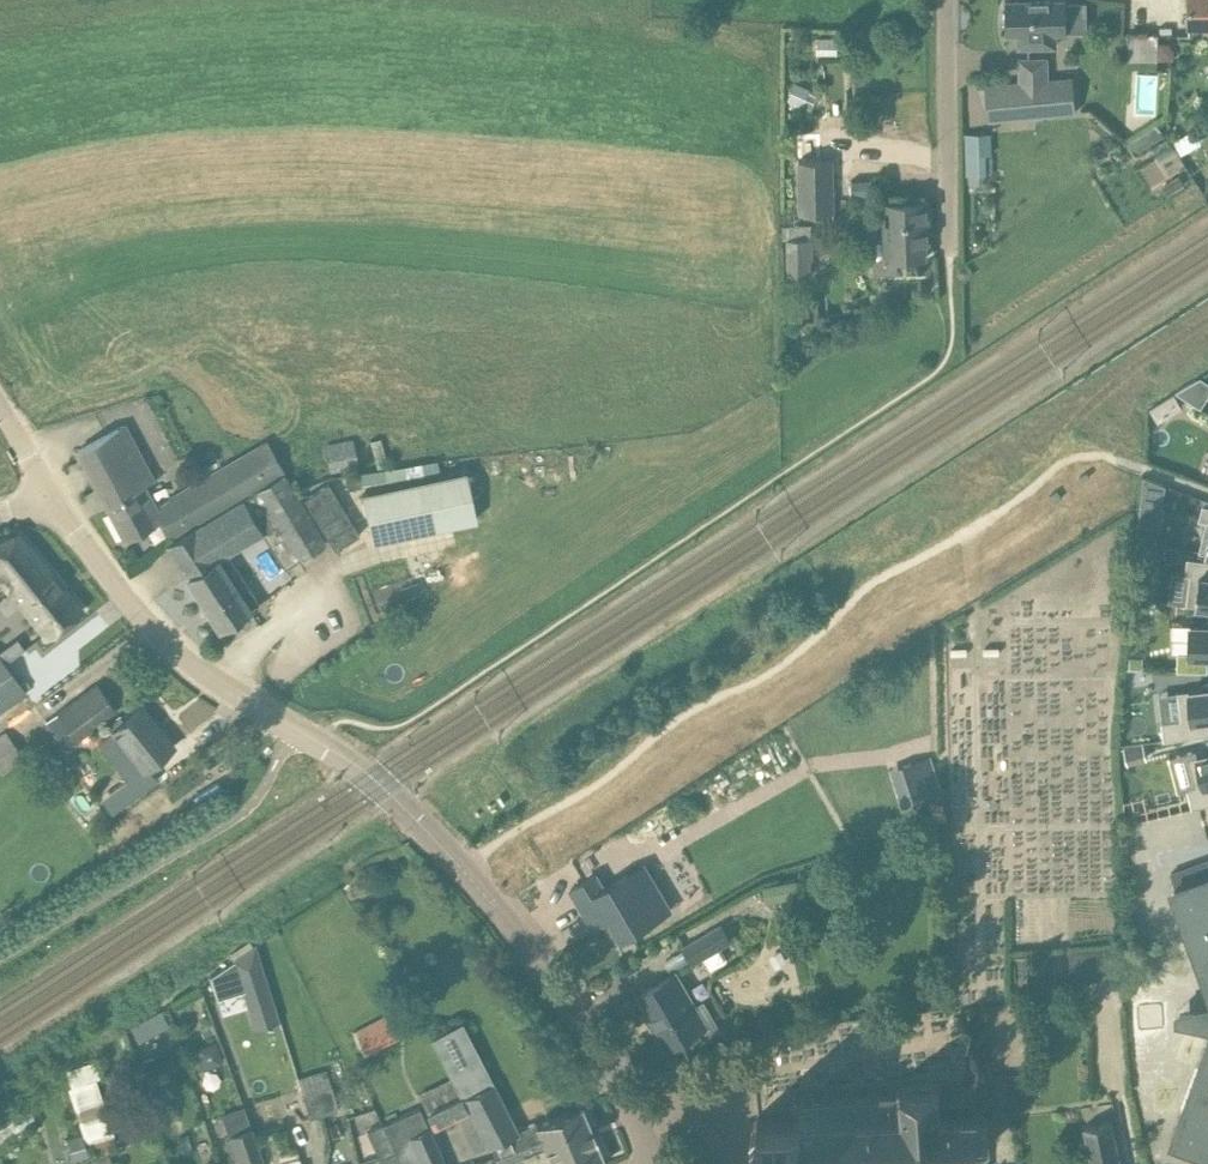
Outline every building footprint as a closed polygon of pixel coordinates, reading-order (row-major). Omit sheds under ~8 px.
[(1006,1),(1007,32),(1022,32),(1022,40),(1020,40),(1020,46),(1056,46),(1056,31),(1068,31),(1087,30),(1087,1),(1067,2),(1067,0),(1025,0),(1006,1)] [(1190,26),(1207,27),(1207,0),(1190,0),(1190,26)] [(1158,59),(1158,33),(1128,33),(1129,59),(1158,59)] [(1049,79),(1048,58),(1020,58),(1021,82),(986,85),(989,119),(1076,111),(1073,77),(1049,79)] [(1196,130),(1162,144),(1168,157),(1202,143),(1196,130)] [(986,173),(985,132),(966,132),(967,173),(986,173)] [(1099,143),(1091,148),(1098,160),(1106,155),(1099,143)] [(834,212),(833,159),(800,160),(800,213),(834,212)] [(1179,174),(1162,185),(1168,195),(1185,184),(1179,174)] [(898,275),(897,258),(927,257),(926,222),(930,222),(929,200),(884,201),(885,238),(873,238),(874,275),(898,275)] [(810,273),(811,237),(787,238),(787,274),(810,273)] [(1207,392),(1207,380),(1194,373),(1184,395),(1202,404),(1207,392)] [(124,424),(78,449),(125,538),(160,519),(162,518),(155,506),(143,483),(153,478),(124,424)] [(330,470),(358,463),(352,438),(324,445),(330,470)] [(187,486),(155,506),(162,518),(160,519),(170,538),(283,469),(267,439),(202,478),(197,470),(182,478),(187,486)] [(377,511),(402,552),(492,497),(466,456),(377,511)] [(231,552),(264,531),(285,566),(326,541),(283,470),(166,544),(187,577),(186,577),(219,627),(260,600),(231,552)] [(1138,529),(1138,535),(1141,536),(1155,540),(1164,506),(1160,505),(1165,484),(1143,476),(1141,493),(1138,529)] [(304,498),(334,549),(359,534),(328,483),(304,498)] [(1203,504),(1199,520),(1207,521),(1200,550),(1207,552),(1207,505),(1203,504)] [(18,531),(0,539),(0,576),(8,586),(41,558),(18,531)] [(1186,573),(1191,574),(1187,604),(1207,606),(1207,560),(1188,557),(1186,573)] [(83,608),(41,558),(8,586),(50,636),(83,608)] [(1178,670),(1207,670),(1207,620),(1207,624),(1191,624),(1190,652),(1178,652),(1178,670)] [(0,657),(0,708),(24,691),(0,657)] [(97,682),(57,711),(78,739),(118,711),(97,682)] [(1162,721),(1164,739),(1207,734),(1207,683),(1205,684),(1205,688),(1178,691),(1182,719),(1162,721)] [(174,746),(142,706),(114,729),(145,768),(174,746)] [(5,729),(0,733),(0,770),(1,771),(25,755),(5,729)] [(771,738),(714,775),(733,803),(789,767),(771,738)] [(1141,742),(1124,747),(1128,763),(1145,758),(1141,742)] [(1188,787),(1193,807),(1207,804),(1207,752),(1189,757),(1196,785),(1188,787)] [(917,761),(899,766),(910,803),(929,797),(917,761)] [(108,788),(120,805),(121,805),(146,788),(134,771),(109,787),(110,788),(108,788)] [(658,811),(642,821),(648,831),(664,821),(658,811)] [(1171,872),(1176,886),(1175,886),(1176,888),(1177,887),(1189,921),(1184,923),(1184,925),(1186,924),(1198,957),(1200,962),(1201,966),(1199,966),(1200,968),(1206,966),(1207,972),(1207,860),(1207,859),(1205,860),(1199,862),(1184,867),(1171,872)] [(596,873),(571,888),(588,917),(604,907),(623,939),(655,919),(647,905),(639,893),(654,884),(642,864),(627,873),(604,887),(596,873)] [(721,924),(684,946),(693,963),(731,941),(721,924)] [(256,944),(210,975),(217,998),(244,990),(250,1009),(274,1001),(256,944)] [(696,1004),(677,972),(640,993),(660,1027),(655,1030),(666,1049),(690,1035),(694,1042),(721,1026),(705,999),(696,1004)] [(1182,1009),(1181,1021),(1207,1028),(1207,1002),(1182,1009)] [(169,1023),(161,1009),(130,1026),(138,1041),(169,1023)] [(399,1036),(386,1013),(352,1031),(364,1054),(399,1036)] [(461,1022),(431,1038),(451,1077),(486,1147),(490,1145),(498,1163),(502,1163),(518,1157),(515,1150),(516,1149),(513,1143),(512,1144),(508,1135),(518,1131),(461,1022)] [(211,1066),(222,1062),(216,1041),(195,1048),(199,1060),(211,1066)] [(1206,1064),(1200,1061),(1199,1063),(1201,1064),(1186,1105),(1184,1105),(1184,1107),(1189,1109),(1185,1121),(1182,1129),(1177,1142),(1175,1141),(1175,1143),(1207,1155),(1207,1058),(1206,1064)] [(94,1060),(66,1070),(71,1085),(68,1087),(82,1131),(86,1144),(90,1142),(94,1155),(117,1148),(114,1139),(115,1138),(95,1078),(99,1076),(94,1060)] [(327,1070),(298,1078),(302,1093),(331,1085),(327,1070)] [(486,1147),(451,1077),(418,1093),(433,1126),(457,1114),(464,1129),(462,1130),(474,1153),(486,1147)] [(979,1082),(943,1085),(943,1082),(904,1085),(904,1089),(886,1090),(886,1085),(882,1086),(882,1090),(866,1091),(866,1086),(862,1087),(862,1091),(845,1092),(845,1088),(841,1088),(841,1093),(824,1094),(824,1089),(820,1090),(820,1094),(799,1096),(796,1092),(794,1095),(797,1098),(793,1100),(791,1104),(791,1109),(794,1113),(798,1114),(795,1118),(764,1119),(759,1115),(754,1120),(758,1125),(759,1134),(764,1133),(765,1146),(760,1147),(760,1156),(756,1161),(759,1163),(763,1163),(766,1161),(791,1160),(791,1162),(794,1163),(984,1163),(983,1154),(987,1155),(988,1151),(984,1150),(991,1138),(996,1139),(997,1136),(992,1134),(992,1120),(996,1119),(994,1116),(990,1118),(982,1106),(986,1104),(984,1101),(981,1103),(979,1082)] [(338,1109),(331,1085),(302,1093),(309,1117),(338,1109)] [(24,1100),(0,1116),(0,1139),(35,1118),(24,1100)] [(221,1113),(239,1163),(265,1163),(244,1105),(221,1113)] [(508,1135),(512,1144),(513,1143),(516,1149),(515,1150),(518,1157),(523,1155),(527,1163),(538,1163),(551,1159),(553,1163),(601,1163),(604,1163),(580,1105),(518,1131),(508,1135)] [(383,1123),(401,1160),(402,1163),(443,1163),(418,1107),(383,1123)] [(1112,1120),(1085,1125),(1088,1140),(1080,1141),(1085,1163),(1121,1163),(1112,1120)] [(401,1160),(383,1123),(366,1131),(379,1158),(359,1163),(402,1163),(401,1160)] [(86,1144),(82,1131),(62,1138),(68,1160),(88,1154),(86,1144)]
